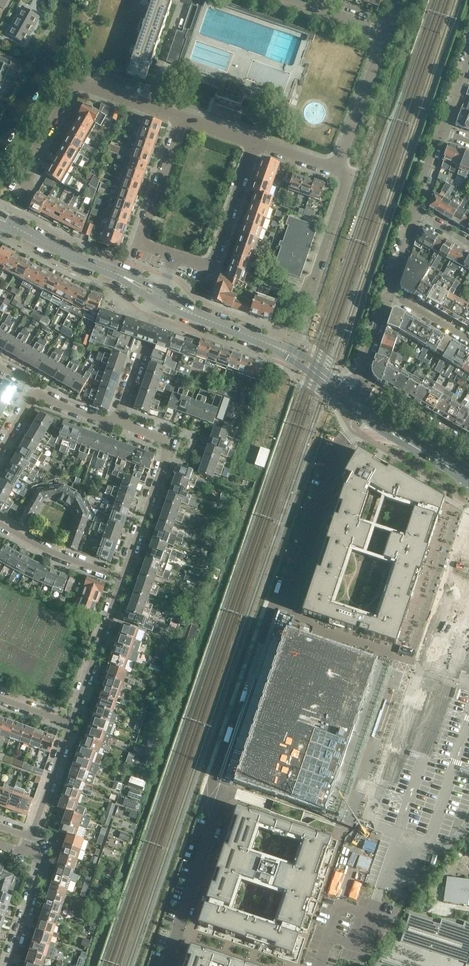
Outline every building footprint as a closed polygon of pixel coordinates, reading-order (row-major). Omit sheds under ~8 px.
[(5,8),(9,0),(0,0),(0,6),(5,8)] [(140,4),(150,7),(127,74),(145,80),(172,3),(163,0),(141,0),(140,4)] [(166,62),(178,66),(193,72),(192,75),(191,79),(209,85),(212,87),(218,89),(216,94),(215,97),(216,97),(217,98),(220,99),(220,98),(224,99),(224,100),(226,101),(226,100),(231,101),(230,102),(232,103),(233,102),(237,103),(236,104),(239,105),(240,106),(241,106),(242,103),(244,97),(250,99),(272,106),(274,100),(289,105),(291,100),(298,79),(302,81),(306,68),(302,67),(311,42),(313,42),(316,34),(217,0),(194,0),(192,5),(184,29),(182,33),(177,31),(176,36),(166,62)] [(24,7),(9,33),(25,43),(40,17),(24,7)] [(67,59),(77,63),(79,56),(70,53),(67,59)] [(1,89),(11,62),(0,58),(0,88),(1,89)] [(461,127),(465,129),(468,117),(468,102),(466,110),(462,109),(456,125),(461,127)] [(85,104),(79,115),(96,124),(101,127),(107,117),(91,108),(92,106),(87,104),(87,105),(85,104)] [(117,121),(120,109),(113,107),(110,119),(117,121)] [(75,124),(75,125),(90,134),(96,124),(79,115),(80,115),(78,119),(77,119),(75,123),(75,124)] [(143,120),(140,128),(158,134),(159,133),(161,129),(160,128),(162,123),(144,117),(143,120)] [(70,134),(69,135),(84,144),(88,138),(100,145),(102,140),(90,134),(75,125),(72,129),(69,133),(70,134)] [(140,128),(136,138),(155,145),(155,144),(156,144),(157,139),(158,134),(140,128)] [(64,143),(63,145),(79,154),(82,148),(94,155),(96,151),(84,144),(69,135),(67,139),(66,139),(63,143),(64,143)] [(136,138),(133,148),(151,155),(151,154),(152,154),(154,149),(153,149),(155,145),(136,138)] [(449,144),(444,160),(442,167),(450,170),(452,164),(458,148),(449,144)] [(58,153),(58,155),(73,164),(76,158),(80,161),(80,160),(86,164),(89,160),(79,154),(63,145),(61,149),(60,148),(58,153)] [(133,148),(129,158),(148,165),(148,164),(149,164),(151,159),(150,159),(151,155),(133,148)] [(458,148),(452,164),(450,170),(454,172),(457,166),(461,167),(467,151),(458,148)] [(461,167),(464,168),(460,178),(465,180),(468,170),(468,169),(468,152),(467,151),(461,167)] [(53,163),(52,165),(68,174),(73,164),(58,155),(55,159),(55,158),(52,163),(53,163)] [(129,158),(126,169),(144,175),(144,174),(145,174),(147,169),(146,169),(148,165),(129,158)] [(259,168),(259,169),(276,175),(279,167),(280,164),(263,158),(261,163),(260,162),(258,168),(259,168)] [(47,173),(46,174),(62,183),(66,186),(72,176),(68,174),(52,165),(50,168),(49,168),(46,173),(47,173)] [(126,169),(122,179),(140,185),(141,184),(142,184),(143,180),(142,179),(144,175),(126,169)] [(255,179),(255,180),(273,186),(276,175),(259,169),(257,173),(256,173),(254,179),(255,179)] [(445,176),(440,173),(438,179),(445,184),(448,177),(445,176)] [(293,175),(288,190),(290,190),(290,191),(299,194),(304,179),(303,179),(303,177),(299,176),(298,177),(293,175)] [(96,190),(99,182),(100,179),(95,176),(89,186),(92,187),(96,190)] [(56,183),(47,178),(44,183),(53,188),(56,183)] [(304,179),(299,194),(309,197),(314,182),(310,181),(309,179),(306,178),(305,179),(304,179)] [(122,179),(119,189),(137,195),(139,191),(140,191),(141,186),(140,186),(140,185),(122,179)] [(252,184),(251,189),(252,189),(251,190),(256,192),(269,196),(273,186),(255,180),(254,184),(252,184)] [(314,182),(309,197),(317,200),(317,199),(320,201),(325,184),(314,181),(314,182)] [(433,192),(429,205),(430,208),(436,211),(444,198),(446,194),(450,187),(445,184),(440,192),(441,193),(439,195),(435,193),(433,192)] [(41,212),(45,214),(45,215),(50,218),(50,217),(51,217),(59,202),(58,202),(53,199),(58,189),(54,187),(49,197),(48,199),(41,212)] [(87,196),(89,197),(93,200),(96,190),(92,187),(87,196)] [(450,187),(444,198),(436,211),(444,216),(452,203),(454,199),(449,196),(454,189),(450,187)] [(119,189),(115,199),(134,205),(135,201),(136,201),(138,196),(137,196),(137,195),(119,189)] [(256,192),(255,196),(253,196),(251,201),(253,202),(252,203),(270,209),(274,198),(269,196),(256,192)] [(452,220),(460,207),(463,201),(458,199),(461,194),(458,192),(456,196),(454,199),(452,203),(444,216),(452,220)] [(39,193),(30,208),(40,214),(41,212),(48,199),(41,195),(41,194),(39,193)] [(64,225),(69,228),(70,227),(71,227),(78,212),(72,209),(80,195),(75,193),(68,207),(69,207),(61,222),(65,224),(64,225)] [(51,217),(55,219),(54,220),(59,223),(60,222),(61,222),(69,207),(68,207),(63,204),(66,198),(62,196),(58,202),(59,202),(51,217)] [(452,220),(459,225),(467,212),(463,209),(468,200),(468,199),(465,197),(463,200),(463,201),(460,207),(452,220)] [(109,208),(112,210),(130,216),(132,211),(134,206),(133,206),(134,205),(115,199),(113,206),(110,205),(109,208)] [(252,203),(251,207),(250,206),(248,212),(249,212),(249,213),(266,219),(270,209),(252,203)] [(306,208),(304,214),(314,218),(316,212),(306,208)] [(112,210),(108,220),(127,226),(128,221),(129,222),(131,217),(130,216),(112,210)] [(74,229),(74,230),(79,233),(80,232),(82,233),(88,216),(85,214),(85,215),(78,212),(71,227),(74,229)] [(459,225),(467,229),(468,225),(468,213),(467,212),(459,225)] [(247,217),(246,217),(244,222),(245,223),(245,224),(263,230),(266,219),(249,213),(247,217)] [(281,247),(273,269),(300,278),(303,269),(309,253),(318,227),(289,217),(286,225),(288,226),(283,242),(280,241),(279,246),(281,247)] [(108,220),(105,230),(123,236),(125,232),(126,232),(127,227),(127,226),(108,220)] [(90,236),(94,226),(87,224),(84,234),(90,236)] [(245,224),(244,227),(243,227),(241,232),(242,233),(241,234),(259,240),(263,230),(245,224)] [(421,228),(416,241),(414,246),(421,249),(423,245),(431,232),(423,227),(421,228)] [(101,241),(102,241),(119,247),(121,242),(122,242),(124,237),(123,237),(123,236),(105,230),(103,236),(101,241)] [(431,232),(423,245),(431,249),(439,236),(431,232)] [(240,238),(239,237),(237,243),(238,243),(238,244),(256,250),(259,240),(241,234),(240,238)] [(439,236),(431,249),(435,252),(431,258),(432,258),(428,265),(431,267),(446,240),(439,236)] [(454,245),(446,240),(431,267),(433,268),(435,269),(443,256),(447,258),(454,245)] [(234,253),(233,256),(251,263),(256,250),(238,244),(236,248),(235,248),(233,253),(234,253)] [(454,245),(447,258),(451,261),(444,274),(447,275),(455,263),(462,250),(454,245)] [(4,271),(5,271),(14,253),(13,253),(3,248),(2,249),(1,248),(0,250),(0,269),(4,271)] [(455,263),(452,267),(447,275),(452,278),(457,269),(460,271),(463,267),(468,256),(468,253),(462,250),(455,263)] [(14,253),(5,271),(14,276),(22,260),(18,258),(17,255),(14,253)] [(411,255),(401,286),(402,289),(414,296),(424,281),(429,272),(432,267),(428,265),(423,262),(417,258),(411,255)] [(230,266),(229,268),(249,274),(251,267),(259,269),(260,266),(251,263),(233,256),(232,261),(231,261),(229,266),(230,266)] [(463,267),(460,271),(464,273),(462,276),(467,278),(468,274),(468,256),(463,267)] [(22,260),(14,276),(24,281),(32,265),(28,262),(28,261),(23,259),(22,260)] [(32,265),(24,281),(21,286),(31,291),(33,286),(42,270),(38,267),(33,264),(32,265)] [(221,276),(220,276),(223,277),(223,278),(236,282),(244,285),(244,284),(245,284),(253,287),(257,289),(258,284),(247,280),(249,274),(229,268),(229,269),(229,268),(227,273),(228,273),(227,274),(224,273),(223,277),(221,276)] [(42,270),(33,286),(43,291),(44,290),(52,275),(48,272),(48,271),(43,269),(42,270)] [(434,287),(426,303),(440,311),(449,295),(458,282),(456,281),(454,280),(452,278),(447,275),(443,273),(440,278),(438,281),(434,287)] [(44,290),(43,291),(43,292),(53,297),(62,280),(58,278),(58,277),(53,274),(53,275),(52,275),(44,290)] [(265,285),(274,289),(281,291),(284,283),(263,275),(258,291),(262,293),(265,285)] [(220,276),(216,290),(231,295),(232,295),(233,290),(234,290),(238,287),(245,289),(247,286),(244,285),(236,282),(223,278),(223,277),(220,276)] [(424,281),(414,296),(426,303),(434,287),(438,281),(431,277),(428,283),(424,281)] [(72,285),(67,283),(68,281),(63,279),(62,280),(53,297),(50,302),(60,308),(63,302),(72,285)] [(7,290),(9,287),(10,285),(4,281),(1,286),(7,290)] [(449,295),(440,311),(449,316),(459,299),(454,296),(461,284),(458,282),(449,295)] [(82,290),(77,288),(78,287),(73,284),(72,285),(63,302),(69,305),(66,311),(70,313),(73,307),(82,290)] [(9,287),(7,290),(16,295),(18,293),(12,289),(13,287),(11,285),(9,288),(9,287)] [(91,295),(87,293),(87,292),(83,289),(82,290),(73,307),(83,313),(84,313),(92,293),(91,293),(91,295)] [(231,295),(216,290),(212,300),(250,313),(254,302),(236,296),(232,295),(231,295)] [(459,299),(449,316),(459,322),(468,305),(464,302),(468,295),(464,292),(459,299)] [(96,316),(103,297),(92,293),(84,313),(83,318),(94,322),(96,316)] [(254,302),(250,313),(257,315),(257,314),(263,316),(263,318),(271,320),(278,300),(257,293),(254,302)] [(12,304),(21,309),(24,305),(14,300),(12,304)] [(459,322),(468,328),(468,327),(468,305),(459,322)] [(20,311),(30,317),(33,313),(23,307),(20,311)] [(115,314),(101,309),(89,341),(94,343),(95,339),(105,343),(115,314)] [(398,330),(404,313),(396,309),(392,310),(385,333),(396,337),(398,330)] [(41,320),(43,317),(34,311),(33,313),(30,317),(40,322),(41,320)] [(404,313),(398,330),(399,331),(401,333),(398,337),(401,339),(405,334),(413,318),(404,313)] [(45,314),(41,320),(49,324),(52,318),(45,314)] [(115,314),(110,330),(105,343),(104,345),(116,349),(117,346),(118,343),(121,334),(126,318),(115,314)] [(7,327),(10,321),(13,317),(9,315),(7,319),(4,324),(3,324),(0,330),(0,339),(7,327)] [(8,334),(11,329),(11,328),(16,319),(13,317),(10,321),(7,327),(0,339),(0,348),(1,348),(5,350),(12,337),(8,334)] [(121,334),(118,343),(117,346),(115,349),(128,354),(129,350),(131,351),(135,338),(141,323),(126,318),(121,334)] [(413,318),(405,334),(401,339),(406,342),(409,337),(414,340),(415,340),(424,325),(413,318)] [(150,327),(141,323),(135,338),(145,342),(155,345),(160,330),(150,327)] [(424,325),(415,340),(414,340),(411,345),(413,346),(409,354),(418,359),(420,355),(414,351),(416,348),(416,347),(419,343),(422,345),(419,351),(422,352),(425,346),(434,331),(424,325)] [(20,334),(17,339),(12,337),(5,350),(9,353),(13,355),(27,331),(23,329),(20,334)] [(155,345),(151,358),(165,363),(172,344),(174,335),(160,330),(155,345)] [(27,331),(13,355),(18,358),(18,357),(22,360),(29,347),(25,344),(28,339),(27,338),(30,333),(27,331)] [(425,346),(422,352),(418,359),(428,365),(430,361),(425,358),(427,354),(426,354),(429,349),(435,352),(436,353),(445,337),(434,331),(425,346)] [(385,333),(380,347),(392,352),(395,343),(398,345),(400,339),(396,337),(385,333)] [(84,334),(81,344),(86,345),(89,336),(84,334)] [(174,335),(172,344),(184,348),(187,339),(174,335)] [(445,337),(436,353),(435,352),(432,357),(440,361),(442,358),(442,359),(453,341),(445,337)] [(29,347),(22,360),(26,362),(25,362),(30,365),(41,346),(44,341),(40,339),(37,344),(37,343),(33,349),(29,347)] [(175,371),(177,372),(189,376),(192,367),(194,360),(195,360),(200,344),(187,339),(184,348),(181,355),(180,355),(175,371)] [(194,360),(192,367),(203,371),(205,365),(206,361),(213,343),(202,339),(200,344),(195,360),(194,360)] [(41,346),(30,365),(34,367),(38,369),(46,356),(42,354),(45,348),(44,348),(47,343),(44,341),(41,346)] [(453,341),(442,359),(442,358),(435,370),(440,373),(444,366),(443,365),(445,360),(451,364),(453,365),(454,363),(462,347),(453,341)] [(206,361),(205,365),(211,368),(215,369),(216,366),(223,347),(213,343),(206,361)] [(46,356),(38,369),(42,372),(46,374),(57,355),(60,350),(63,346),(59,344),(57,348),(54,353),(53,353),(50,358),(46,356)] [(175,371),(177,364),(172,362),(171,360),(173,352),(180,355),(181,355),(184,348),(172,344),(165,363),(163,367),(175,371)] [(223,347),(216,366),(227,369),(233,352),(228,351),(228,349),(223,347)] [(377,356),(375,360),(373,367),(373,368),(373,373),(376,378),(379,381),(382,383),(388,365),(389,361),(392,352),(380,347),(377,356)] [(453,365),(451,364),(444,376),(448,378),(455,366),(457,367),(454,373),(458,375),(461,369),(462,370),(468,358),(468,351),(462,347),(454,363),(453,365)] [(98,356),(103,358),(124,365),(126,361),(125,361),(127,356),(113,351),(112,353),(111,356),(105,354),(92,349),(90,354),(98,356)] [(57,355),(46,374),(51,377),(55,379),(63,366),(58,363),(62,358),(61,357),(64,352),(60,350),(57,355)] [(233,352),(227,369),(237,373),(243,356),(239,354),(239,353),(234,351),(233,352)] [(388,365),(382,383),(391,388),(400,372),(410,356),(398,352),(397,354),(392,352),(388,365)] [(243,356),(237,373),(247,376),(253,359),(249,358),(249,357),(244,355),(244,356),(243,356)] [(96,360),(102,362),(102,363),(108,365),(106,369),(121,374),(122,370),(124,365),(103,358),(98,356),(96,360)] [(63,366),(55,379),(59,381),(59,382),(63,384),(74,365),(77,360),(74,358),(71,363),(70,363),(67,368),(63,366)] [(462,370),(461,369),(458,375),(461,377),(465,371),(468,374),(468,358),(462,370)] [(253,359),(247,376),(258,380),(264,363),(259,362),(260,361),(254,359),(254,360),(253,359)] [(74,365),(63,384),(68,387),(68,386),(72,389),(79,375),(75,373),(78,367),(80,362),(77,360),(74,365)] [(162,377),(164,373),(170,375),(170,374),(176,376),(177,372),(171,370),(163,367),(151,363),(149,368),(148,372),(162,377)] [(79,375),(72,389),(76,391),(80,394),(83,388),(88,380),(89,378),(92,374),(94,370),(91,367),(87,373),(87,372),(84,378),(79,375)] [(400,372),(391,388),(402,394),(411,377),(416,369),(413,367),(409,373),(402,370),(400,372)] [(92,374),(97,376),(118,384),(119,379),(121,374),(106,369),(104,374),(98,372),(94,371),(92,374)] [(411,377),(402,394),(412,400),(422,383),(423,382),(418,379),(421,374),(415,371),(411,377)] [(166,384),(160,382),(162,377),(148,372),(146,377),(144,381),(171,391),(173,392),(174,388),(172,387),(166,385),(166,384)] [(89,378),(96,380),(95,381),(101,383),(100,388),(114,393),(116,388),(118,384),(97,376),(92,374),(89,378)] [(422,383),(412,400),(422,406),(432,389),(436,383),(426,377),(423,382),(422,383)] [(13,396),(15,392),(18,388),(5,381),(2,385),(1,385),(0,384),(0,389),(13,396)] [(143,386),(141,391),(156,396),(157,391),(163,393),(164,392),(169,394),(171,391),(144,381),(143,386)] [(173,393),(169,402),(168,407),(177,411),(184,390),(186,384),(182,383),(180,389),(178,395),(173,393)] [(432,389),(422,406),(433,412),(443,395),(441,394),(444,388),(436,383),(432,389)] [(184,390),(177,411),(186,414),(191,399),(187,398),(189,392),(188,392),(189,390),(194,392),(195,388),(186,384),(184,390)] [(220,389),(210,385),(208,390),(218,394),(220,389)] [(221,385),(220,388),(218,394),(228,398),(230,392),(231,389),(221,385)] [(85,393),(91,395),(111,402),(113,397),(114,393),(100,388),(98,392),(92,390),(92,391),(86,389),(83,388),(82,391),(85,393)] [(8,405),(10,401),(13,396),(0,389),(0,400),(8,405)] [(191,399),(186,414),(195,417),(202,397),(204,391),(200,389),(198,395),(196,401),(191,399)] [(443,395),(433,412),(442,418),(452,400),(446,397),(449,391),(444,389),(441,394),(443,395)] [(84,396),(89,398),(89,399),(96,401),(94,406),(108,411),(110,406),(111,402),(91,395),(85,393),(82,391),(79,396),(83,398),(84,396)] [(156,396),(141,391),(140,395),(138,400),(158,407),(164,409),(166,405),(160,403),(160,402),(154,400),(156,396)] [(202,397),(195,417),(204,420),(209,406),(205,404),(207,398),(206,398),(208,392),(204,391),(202,397)] [(452,423),(462,429),(468,416),(468,410),(464,407),(467,402),(468,400),(468,394),(468,393),(461,405),(462,406),(452,423)] [(453,400),(452,400),(442,418),(452,423),(462,406),(461,405),(455,402),(458,397),(457,396),(455,395),(454,394),(451,399),(453,400)] [(209,406),(204,420),(214,424),(216,416),(219,409),(221,403),(220,403),(222,398),(222,397),(218,396),(217,401),(216,401),(214,407),(209,406)] [(219,409),(216,416),(223,419),(230,400),(222,398),(220,403),(221,403),(219,409)] [(158,407),(138,400),(136,404),(137,404),(135,409),(149,414),(150,412),(151,409),(157,411),(163,412),(166,413),(167,410),(164,409),(158,407)] [(41,413),(36,421),(49,429),(52,425),(57,428),(61,430),(62,427),(63,424),(60,422),(59,424),(41,413)] [(36,421),(31,430),(50,440),(55,444),(57,440),(52,437),(47,433),(49,429),(36,421)] [(62,427),(61,430),(58,438),(63,440),(61,446),(62,446),(59,452),(63,453),(66,447),(73,427),(63,423),(63,424),(62,427)] [(73,427),(66,447),(63,453),(67,454),(69,449),(70,449),(72,443),(77,445),(82,430),(73,427)] [(215,427),(212,436),(226,442),(228,437),(234,439),(234,438),(240,440),(241,436),(235,434),(215,427)] [(31,430),(26,438),(39,446),(42,442),(47,445),(48,444),(53,447),(55,444),(50,440),(31,430)] [(82,430),(77,445),(81,446),(79,452),(80,452),(78,458),(82,459),(84,454),(91,433),(82,430)] [(91,433),(84,454),(82,459),(86,461),(87,455),(88,455),(90,449),(95,451),(100,437),(91,433)] [(212,436),(208,445),(229,453),(234,455),(236,451),(230,449),(224,446),(226,442),(212,436)] [(100,437),(95,451),(99,453),(97,459),(98,459),(96,464),(94,469),(98,470),(100,466),(102,460),(109,440),(100,437)] [(26,438),(21,446),(46,460),(47,457),(42,454),(43,453),(37,450),(39,446),(26,438)] [(118,443),(109,440),(102,460),(100,466),(104,467),(106,461),(106,462),(108,456),(113,457),(118,443)] [(118,443),(113,457),(118,459),(116,465),(114,471),(118,472),(120,467),(127,446),(118,443)] [(208,445),(205,455),(220,460),(221,455),(227,457),(233,459),(234,455),(229,453),(208,445)] [(21,446),(17,455),(30,462),(32,458),(38,461),(50,468),(52,464),(49,462),(46,460),(21,446)] [(122,474),(124,468),(126,462),(131,464),(136,449),(127,446),(120,467),(118,472),(122,474)] [(264,468),(270,451),(261,448),(255,465),(264,468)] [(136,465),(134,471),(134,472),(132,478),(136,479),(138,473),(145,453),(136,449),(131,464),(136,465)] [(304,606),(302,613),(387,641),(396,644),(399,636),(420,571),(422,566),(424,561),(424,560),(426,555),(427,550),(436,523),(438,519),(444,500),(358,451),(344,474),(345,475),(351,478),(347,484),(345,488),(344,487),(333,518),(332,523),(332,524),(330,528),(329,530),(328,534),(328,535),(326,539),(315,573),(304,606)] [(145,453),(138,473),(136,479),(139,480),(145,483),(147,478),(142,476),(142,474),(145,468),(150,470),(155,456),(145,453)] [(17,455),(12,463),(36,477),(38,473),(33,470),(27,467),(30,462),(17,455)] [(205,455),(202,464),(223,471),(228,473),(229,469),(224,467),(218,465),(220,460),(205,455)] [(12,463),(7,472),(20,479),(25,482),(29,476),(34,479),(36,477),(12,463)] [(202,464),(199,473),(213,479),(215,474),(221,476),(221,475),(227,477),(228,473),(223,471),(202,464)] [(179,466),(176,475),(202,485),(203,481),(198,479),(198,478),(192,476),(192,474),(193,471),(179,466)] [(118,477),(117,478),(123,480),(122,485),(136,490),(139,480),(136,479),(132,478),(113,471),(108,469),(107,473),(112,475),(118,477)] [(7,472),(2,480),(21,491),(26,494),(28,490),(23,487),(18,483),(20,479),(7,472)] [(176,475),(172,485),(187,490),(189,485),(195,487),(195,486),(201,489),(202,485),(176,475)] [(0,484),(0,490),(11,496),(13,492),(18,495),(19,494),(24,497),(26,494),(21,491),(2,480),(0,484)] [(53,497),(64,502),(71,487),(64,484),(53,486),(56,493),(53,497)] [(120,489),(114,487),(114,488),(108,486),(107,489),(112,492),(133,499),(136,490),(122,485),(120,489)] [(172,485),(169,494),(190,501),(196,503),(197,499),(191,497),(191,496),(185,494),(187,490),(172,485)] [(53,486),(37,489),(35,492),(34,494),(44,499),(53,497),(56,493),(53,486)] [(83,500),(78,491),(71,487),(64,502),(74,507),(77,503),(83,500)] [(106,493),(111,495),(111,496),(117,498),(115,503),(130,508),(133,499),(112,492),(107,489),(106,493)] [(11,507),(16,511),(18,507),(13,504),(14,503),(8,500),(11,496),(0,490),(0,501),(11,507)] [(34,494),(27,507),(36,513),(44,499),(34,494)] [(169,494),(166,503),(181,508),(182,503),(188,505),(194,507),(196,503),(190,501),(169,494)] [(77,503),(74,507),(78,516),(88,520),(90,515),(83,500),(77,503)] [(0,513),(3,508),(9,511),(14,514),(16,511),(11,507),(0,501),(0,512),(0,513)] [(100,508),(106,510),(126,517),(130,508),(115,503),(114,508),(108,505),(107,506),(102,504),(100,508)] [(166,503),(163,512),(183,519),(195,524),(196,520),(190,518),(190,517),(185,515),(179,513),(181,508),(166,503)] [(20,519),(18,523),(27,528),(36,513),(27,507),(20,519)] [(99,512),(105,514),(104,514),(111,516),(109,521),(123,526),(126,517),(106,510),(100,508),(99,512)] [(208,517),(213,519),(216,510),(211,508),(208,517)] [(163,512),(160,521),(174,526),(176,521),(182,523),(194,527),(195,524),(183,519),(163,512)] [(78,516),(73,531),(83,535),(88,520),(78,516)] [(94,526),(100,528),(120,535),(123,526),(109,521),(107,526),(101,524),(93,521),(92,525),(94,526)] [(174,526),(160,521),(156,530),(177,537),(183,539),(187,541),(189,537),(178,533),(173,531),(174,526)] [(93,530),(98,532),(98,533),(104,535),(102,539),(117,544),(120,535),(100,528),(94,526),(93,530)] [(156,530),(153,539),(168,544),(169,540),(175,542),(176,541),(181,543),(183,539),(177,537),(156,530)] [(83,535),(73,531),(67,547),(77,551),(78,547),(83,535)] [(85,543),(93,546),(114,554),(117,544),(102,539),(101,544),(95,542),(87,539),(85,543)] [(153,539),(150,548),(171,555),(176,557),(178,554),(172,552),(172,551),(166,549),(168,544),(153,539)] [(92,550),(92,551),(98,553),(97,558),(110,563),(114,554),(93,546),(85,543),(84,547),(92,550)] [(14,550),(5,545),(0,553),(0,561),(5,565),(14,550)] [(150,548),(147,557),(161,562),(167,565),(169,560),(169,559),(175,561),(176,557),(171,555),(150,548)] [(22,555),(14,550),(5,565),(15,570),(22,555)] [(225,562),(228,555),(217,551),(214,558),(225,562)] [(22,555),(15,570),(24,575),(31,560),(22,555)] [(147,557),(144,566),(164,574),(170,576),(171,572),(165,570),(167,565),(161,562),(147,557)] [(40,564),(31,560),(24,575),(34,579),(40,564)] [(40,564),(34,579),(43,583),(49,568),(40,564)] [(155,581),(157,576),(163,578),(168,579),(170,576),(164,574),(144,566),(140,575),(155,581)] [(59,572),(49,568),(43,583),(53,587),(59,572)] [(59,572),(53,587),(56,589),(60,590),(60,589),(63,590),(68,576),(59,572)] [(193,583),(195,575),(188,572),(185,580),(193,583)] [(153,585),(155,581),(140,575),(137,584),(158,592),(163,594),(165,590),(159,588),(159,587),(153,585)] [(196,575),(193,583),(201,586),(204,578),(196,575)] [(79,585),(84,587),(100,593),(102,593),(106,583),(89,576),(87,580),(87,579),(86,582),(81,580),(79,585)] [(70,593),(73,583),(69,581),(65,591),(70,593)] [(137,584),(134,594),(149,599),(150,594),(156,596),(156,595),(162,598),(163,594),(158,592),(137,584)] [(85,587),(81,597),(98,603),(100,597),(99,597),(100,593),(84,587),(85,587)] [(134,594),(131,603),(151,610),(157,612),(158,608),(153,606),(147,603),(149,599),(134,594)] [(76,603),(74,607),(93,613),(95,608),(96,609),(98,603),(81,597),(79,604),(76,603)] [(131,603),(128,612),(142,617),(144,612),(150,614),(156,616),(159,617),(160,613),(157,612),(151,610),(131,603)] [(128,612),(124,621),(151,630),(152,627),(148,625),(146,624),(148,619),(142,617),(128,612)] [(184,622),(178,639),(184,641),(191,643),(197,626),(190,624),(184,622)] [(123,624),(119,634),(136,640),(140,641),(144,631),(139,630),(123,624)] [(219,776),(219,777),(338,817),(366,735),(375,708),(387,675),(389,667),(390,666),(361,656),(360,655),(289,630),(286,629),(284,633),(272,629),(266,645),(261,661),(246,705),(245,707),(242,706),(227,754),(219,776)] [(119,634),(116,645),(132,650),(136,640),(119,634)] [(166,651),(170,640),(165,639),(163,645),(162,645),(161,649),(162,649),(166,651)] [(185,645),(173,641),(170,648),(182,652),(185,645)] [(116,645),(112,655),(129,661),(132,650),(116,645)] [(163,661),(166,651),(162,649),(158,659),(163,661)] [(112,655),(109,665),(123,670),(128,671),(131,672),(133,666),(140,669),(142,665),(134,662),(129,661),(112,655)] [(109,672),(108,676),(124,682),(128,671),(123,670),(109,665),(107,672),(109,672)] [(108,676),(104,686),(121,692),(124,682),(108,676)] [(104,686),(101,696),(117,702),(121,692),(104,686)] [(121,703),(117,702),(101,696),(97,706),(114,712),(116,706),(119,708),(119,707),(126,710),(127,706),(121,703)] [(97,706),(94,716),(117,725),(119,719),(112,717),(114,712),(97,706)] [(94,716),(90,727),(112,734),(113,735),(117,725),(94,716)] [(10,739),(15,723),(5,719),(0,734),(0,748),(0,749),(4,737),(10,739)] [(371,736),(381,738),(385,723),(375,720),(371,736)] [(140,731),(143,723),(137,721),(135,729),(140,731)] [(10,739),(20,742),(26,726),(15,723),(10,739)] [(20,742),(30,746),(35,730),(26,726),(20,742)] [(90,727),(87,737),(102,742),(102,743),(103,744),(103,743),(108,745),(112,734),(90,727)] [(30,746),(39,749),(45,733),(35,730),(30,746)] [(39,749),(50,753),(56,737),(45,733),(39,749)] [(82,740),(80,746),(96,752),(95,752),(96,753),(99,754),(101,748),(109,751),(111,746),(103,744),(102,743),(102,742),(87,737),(85,741),(82,740)] [(148,745),(159,748),(161,742),(150,738),(148,745)] [(80,746),(76,757),(104,766),(105,763),(94,759),(96,753),(95,752),(96,752),(80,746)] [(155,759),(157,752),(147,749),(145,756),(155,759)] [(131,764),(132,762),(135,755),(129,753),(126,763),(131,764)] [(76,757),(73,767),(89,772),(97,775),(99,772),(91,769),(93,762),(76,757)] [(14,764),(20,767),(22,761),(16,758),(14,764)] [(34,767),(24,763),(23,768),(32,771),(34,767)] [(89,773),(73,767),(69,777),(86,783),(89,784),(93,785),(97,775),(89,773)] [(140,780),(146,781),(150,771),(144,769),(140,780)] [(86,783),(69,777),(66,787),(82,793),(91,796),(93,791),(84,788),(86,783)] [(147,783),(132,777),(129,787),(144,792),(147,783)] [(13,792),(7,808),(18,812),(23,796),(25,790),(20,788),(22,783),(17,781),(14,788),(13,792)] [(120,791),(122,785),(115,782),(113,788),(120,791)] [(14,788),(8,786),(4,785),(3,789),(0,796),(0,806),(7,808),(13,792),(14,788)] [(66,787),(62,797),(79,803),(82,793),(66,787)] [(144,793),(132,789),(130,797),(141,801),(144,793)] [(23,796),(18,812),(28,816),(30,809),(34,800),(30,799),(30,798),(23,796)] [(62,797),(59,808),(74,813),(83,816),(84,815),(87,806),(79,803),(62,797)] [(138,802),(126,798),(124,804),(136,808),(138,802)] [(107,813),(113,815),(116,805),(110,803),(107,813)] [(220,857),(218,864),(216,868),(206,900),(198,924),(292,955),(299,936),(300,931),(312,895),(314,890),(316,883),(318,879),(331,838),(237,807),(222,852),(220,857)] [(67,811),(63,821),(80,827),(83,816),(74,813),(67,811)] [(106,813),(103,823),(109,825),(113,815),(106,813)] [(63,821),(60,831),(68,834),(75,836),(83,839),(86,829),(80,827),(63,821)] [(131,835),(122,832),(120,837),(129,841),(131,835)] [(68,834),(65,845),(81,850),(85,839),(75,836),(68,834)] [(97,844),(102,845),(106,836),(101,834),(97,844)] [(81,850),(65,845),(61,855),(78,860),(81,850)] [(460,852),(455,858),(461,863),(466,857),(460,852)] [(61,855),(58,865),(74,871),(78,860),(61,855)] [(265,861),(258,883),(269,886),(276,865),(265,861)] [(58,865),(55,875),(71,881),(74,871),(58,865)] [(2,872),(0,878),(0,893),(7,895),(11,882),(13,883),(15,876),(2,872)] [(55,875),(51,887),(67,893),(71,881),(55,875)] [(101,879),(95,877),(93,884),(99,886),(101,879)] [(468,906),(468,880),(447,877),(444,902),(468,906)] [(86,897),(89,886),(84,885),(81,895),(86,897)] [(51,887),(47,900),(63,905),(67,893),(51,887)] [(9,907),(12,897),(7,895),(0,893),(0,904),(9,907)] [(47,900),(43,910),(60,916),(63,905),(47,900)] [(96,904),(87,901),(85,910),(93,913),(96,904)] [(5,917),(9,907),(0,904),(0,915),(5,917)] [(43,910),(40,920),(57,926),(56,926),(68,929),(69,926),(58,922),(60,916),(43,910)] [(410,916),(402,942),(468,963),(468,924),(465,923),(464,927),(442,920),(441,926),(410,916)] [(40,920),(37,931),(53,936),(53,937),(58,938),(59,934),(54,932),(56,926),(57,926),(40,920)] [(33,941),(50,947),(55,948),(56,944),(51,943),(53,937),(53,936),(37,931),(33,941)] [(81,945),(88,948),(91,940),(83,938),(81,945)] [(33,941),(30,951),(46,957),(59,961),(60,957),(48,953),(50,947),(33,941)] [(191,946),(184,965),(210,965),(211,964),(216,965),(252,965),(191,946)] [(27,962),(40,965),(43,965),(46,957),(30,951),(27,962)]
